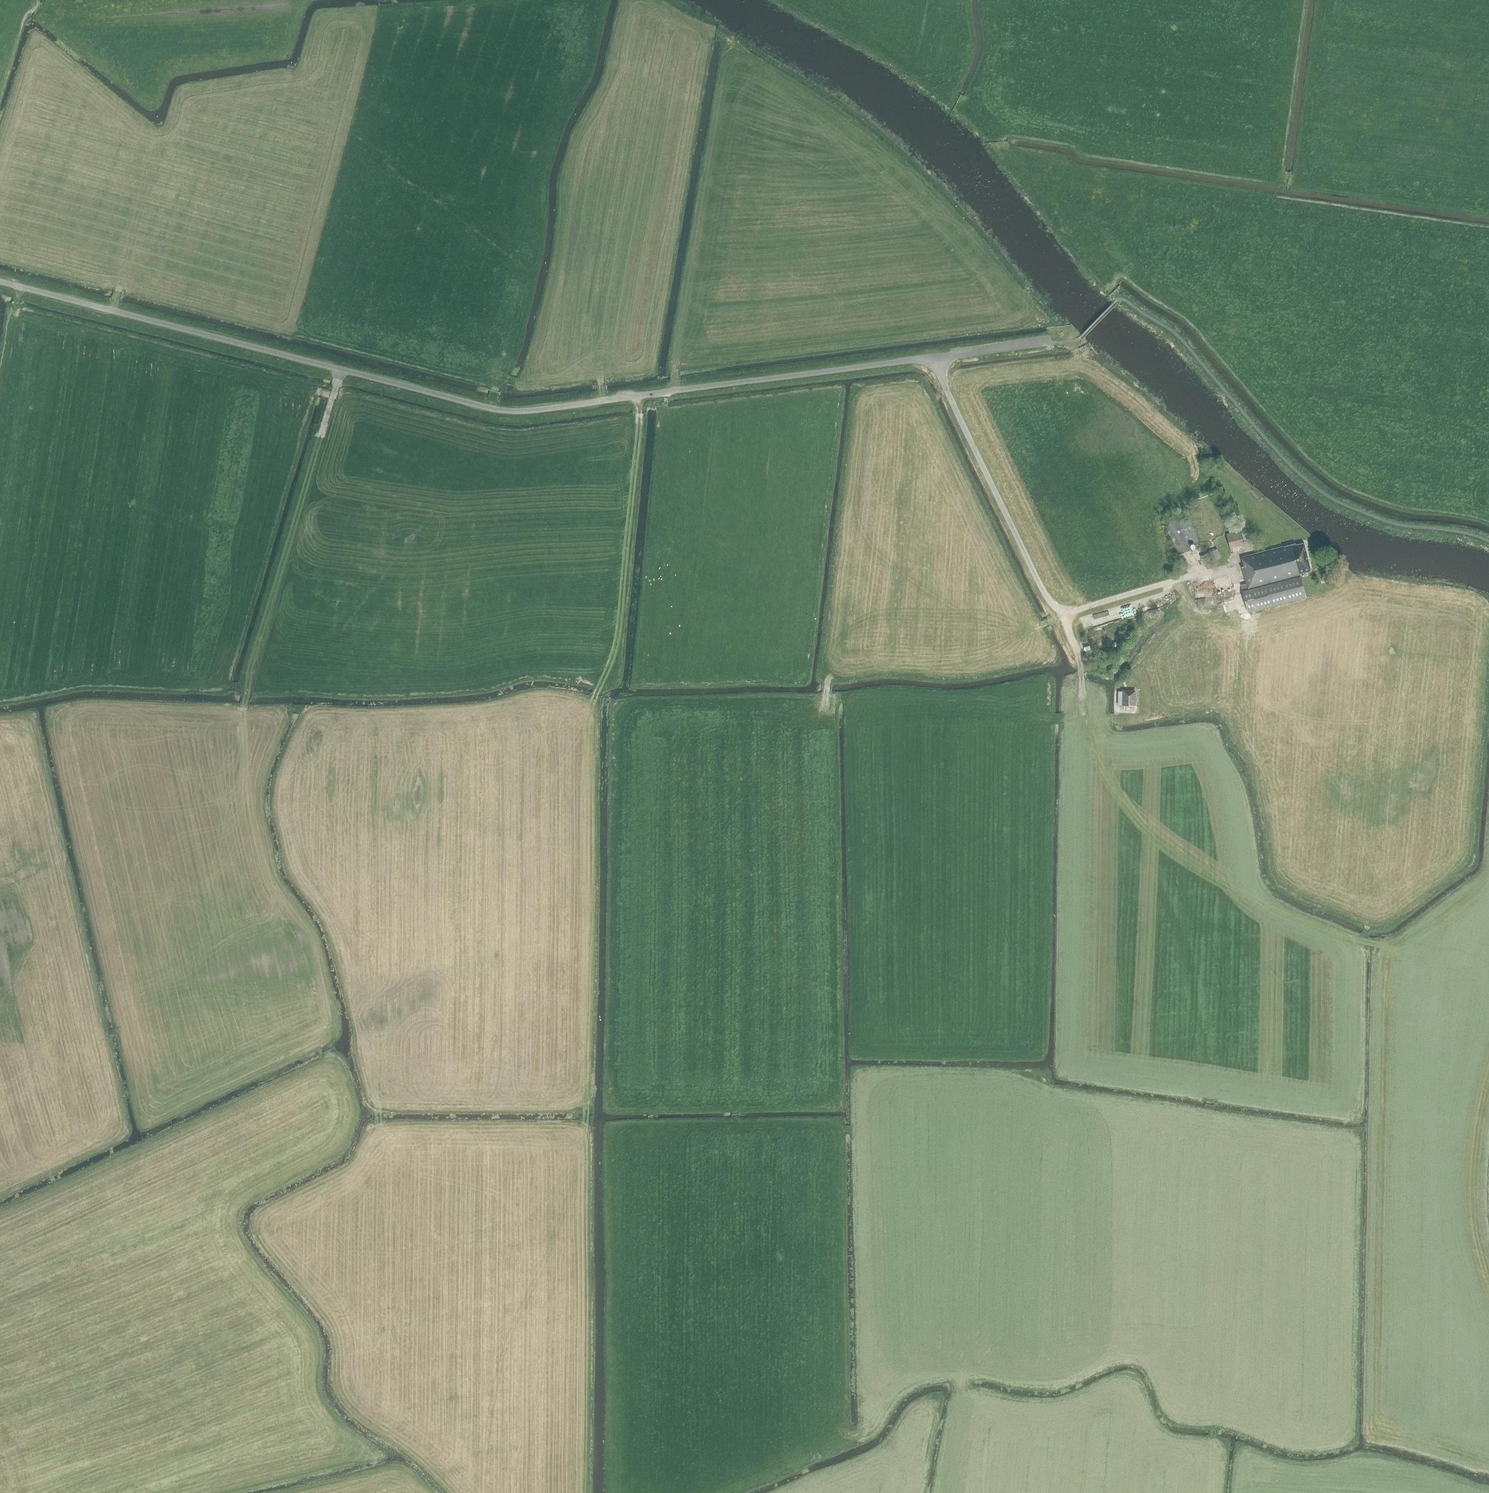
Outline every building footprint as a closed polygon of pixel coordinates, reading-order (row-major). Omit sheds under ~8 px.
[(1179,556),(1190,551),(1188,546),(1198,541),(1187,517),(1166,526),(1179,556)] [(1233,546),(1243,543),(1241,533),(1230,536),(1233,546)] [(1203,564),(1220,557),(1213,541),(1197,548),(1203,564)] [(1299,574),(1311,571),(1304,544),(1296,546),(1295,544),(1242,558),(1244,567),(1242,567),(1246,584),(1241,585),(1248,613),(1306,597),(1299,574)] [(1123,702),(1123,706),(1135,706),(1135,691),(1124,691),(1123,693),(1119,693),(1119,702),(1123,702)]
